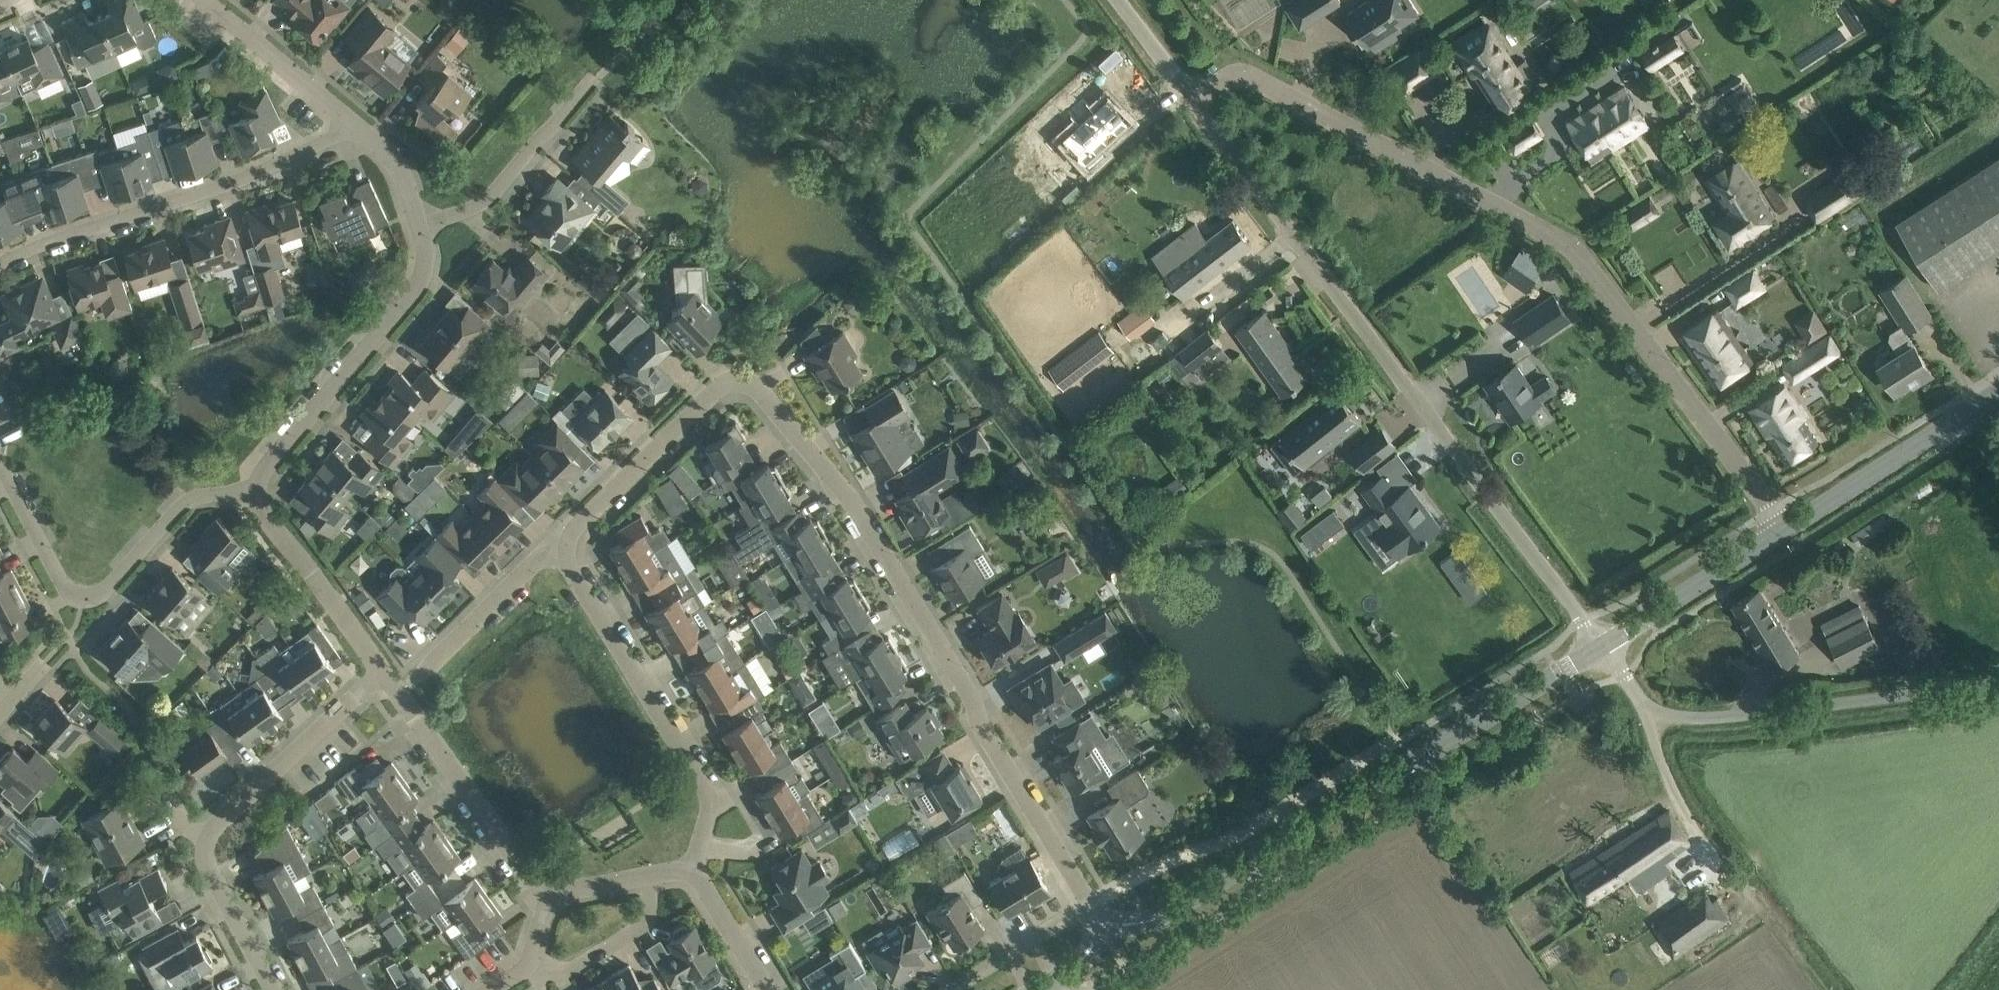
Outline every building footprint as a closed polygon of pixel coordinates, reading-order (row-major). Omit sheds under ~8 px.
[(115,50),(135,41),(137,44),(144,46),(153,42),(155,36),(147,18),(143,20),(134,0),(113,0),(114,0),(108,3),(110,9),(99,15),(115,50)] [(294,14),(291,18),(318,39),(333,20),(335,21),(344,10),(331,0),(277,0),(294,14)] [(1301,28),(1342,3),(1340,0),(1295,0),(1286,5),(1301,28)] [(1347,14),(1368,46),(1372,43),(1376,50),(1405,31),(1401,24),(1419,13),(1411,0),(1369,0),(1347,14)] [(359,21),(346,37),(360,48),(350,60),(363,71),(370,77),(368,80),(383,93),(396,78),(409,62),(419,49),(394,28),(395,27),(370,7),(359,21)] [(61,21),(69,40),(74,51),(71,53),(77,67),(93,60),(115,50),(99,15),(88,20),(85,13),(79,16),(78,14),(61,21)] [(1658,23),(1656,19),(1644,26),(1647,31),(1658,23)] [(1474,29),(1454,42),(1474,73),(1476,71),(1498,104),(1538,78),(1526,59),(1516,65),(1490,25),(1477,33),(1474,29)] [(459,26),(446,42),(456,51),(470,35),(459,26)] [(1674,32),(1641,53),(1652,71),(1686,49),(1674,32)] [(27,36),(22,39),(2,48),(16,79),(22,92),(36,85),(62,73),(47,41),(33,48),(27,36)] [(7,98),(1,85),(16,79),(2,48),(0,49),(0,102),(7,98)] [(1431,59),(1425,51),(1406,64),(1404,62),(1393,69),(1406,90),(1435,71),(1428,60),(1431,59)] [(475,89),(467,81),(465,84),(449,70),(453,66),(438,53),(418,76),(430,86),(416,102),(425,109),(421,114),(420,114),(417,113),(415,120),(440,140),(442,138),(448,142),(458,130),(439,115),(445,107),(457,107),(466,96),(468,98),(475,89)] [(210,59),(192,67),(197,76),(214,68),(210,59)] [(147,72),(132,78),(137,91),(156,83),(153,75),(149,73),(147,72)] [(103,101),(93,78),(78,85),(88,108),(103,101)] [(1745,83),(1727,94),(1739,112),(1743,109),(1745,113),(1758,104),(1756,101),(1745,83)] [(1650,124),(1625,86),(1569,123),(1593,160),(1650,124)] [(225,116),(216,120),(220,131),(230,126),(242,151),(273,137),(267,125),(279,119),(266,88),(252,95),(258,109),(229,123),(225,116)] [(1118,91),(1105,102),(1095,90),(1061,119),(1098,161),(1114,148),(1110,143),(1138,119),(1130,110),(1132,108),(1118,91)] [(80,95),(73,98),(78,112),(83,110),(86,109),(80,95)] [(198,115),(200,118),(203,129),(186,135),(185,135),(196,168),(217,161),(210,141),(223,137),(220,131),(216,120),(213,114),(212,111),(198,115)] [(83,113),(72,117),(76,127),(76,128),(87,124),(83,113)] [(71,114),(64,117),(68,129),(76,127),(72,117),(71,114)] [(576,178),(587,187),(600,198),(617,213),(629,199),(603,176),(622,154),(629,159),(630,158),(637,164),(650,149),(631,132),(635,128),(628,122),(624,126),(610,114),(593,134),(596,137),(576,160),(586,168),(578,178),(577,176),(576,178)] [(175,174),(196,168),(185,135),(186,135),(180,118),(147,129),(157,158),(169,154),(175,174)] [(1516,152),(1543,135),(1532,118),(1505,135),(1516,152)] [(14,132),(2,136),(10,159),(21,155),(18,148),(19,148),(43,140),(38,125),(14,132)] [(145,162),(157,158),(147,129),(135,133),(136,139),(117,145),(131,189),(152,182),(145,162)] [(83,152),(92,179),(104,175),(111,195),(131,189),(117,145),(97,151),(96,148),(83,152)] [(92,179),(83,152),(51,162),(67,210),(87,203),(81,183),(92,179)] [(1998,229),(1998,155),(1966,177),(1998,229)] [(1707,179),(1728,213),(1716,220),(1731,244),(1775,216),(1739,159),(1707,179)] [(50,162),(16,176),(33,217),(45,213),(46,217),(67,210),(50,162)] [(1818,218),(1859,191),(1846,172),(1809,196),(1809,204),(1818,218)] [(4,234),(23,225),(22,222),(33,217),(26,201),(16,176),(1,182),(6,196),(0,198),(0,227),(4,234)] [(527,218),(543,231),(560,246),(600,198),(587,187),(579,197),(556,177),(543,192),(549,197),(543,204),(541,202),(527,218)] [(1940,289),(1998,251),(1998,229),(1966,177),(1897,221),(1940,289)] [(372,221),(386,215),(374,190),(353,200),(353,199),(352,198),(350,198),(349,197),(348,198),(347,198),(342,187),(326,194),(328,198),(321,201),(326,212),(322,214),(329,230),(344,223),(350,238),(375,227),(372,221)] [(1634,228),(1648,219),(1661,210),(1652,196),(1639,205),(1625,214),(1634,228)] [(267,208),(266,204),(247,210),(261,255),(279,249),(276,238),(303,230),(293,199),(267,208)] [(187,234),(193,253),(198,268),(213,263),(214,267),(243,257),(236,235),(230,216),(204,224),(205,228),(187,234)] [(1185,295),(1236,255),(1252,243),(1234,219),(1208,239),(1195,223),(1180,235),(1154,255),(1185,295)] [(125,254),(131,273),(135,284),(174,272),(163,237),(149,242),(151,245),(125,254)] [(630,249),(630,250),(630,251),(631,252),(631,253),(632,254),(633,255),(634,256),(635,256),(636,257),(637,257),(638,256),(639,256),(640,255),(641,254),(642,253),(643,252),(643,251),(643,250),(643,249),(643,248),(642,247),(641,246),(640,245),(639,244),(638,244),(637,244),(636,244),(635,244),(634,244),(633,245),(632,246),(631,247),(631,248),(630,249)] [(1513,260),(1538,277),(1547,263),(1523,246),(1513,260)] [(472,283),(487,295),(502,308),(512,297),(520,303),(547,271),(528,255),(511,274),(492,258),(472,283)] [(367,265),(350,281),(357,288),(360,291),(377,275),(384,269),(382,267),(374,259),(367,265)] [(132,308),(126,291),(120,272),(106,277),(101,262),(84,267),(82,264),(69,268),(70,272),(68,273),(74,292),(79,305),(102,297),(108,315),(132,308)] [(259,288),(264,301),(283,294),(273,264),(254,270),(259,288)] [(701,264),(686,266),(687,288),(678,288),(679,302),(672,310),(676,314),(667,322),(682,338),(691,329),(705,344),(714,335),(709,331),(723,317),(704,298),(701,264)] [(634,272),(633,272),(619,287),(641,308),(646,303),(639,296),(642,293),(636,287),(642,280),(639,277),(646,270),(640,265),(634,272)] [(1755,266),(1724,286),(1738,307),(1769,287),(1755,266)] [(1881,366),(1885,373),(1896,390),(1917,377),(1919,380),(1932,372),(1915,344),(1908,331),(1934,314),(1908,272),(1880,290),(1902,325),(1891,331),(1890,338),(1899,354),(1881,366)] [(201,315),(189,277),(170,284),(182,322),(201,315)] [(21,331),(57,315),(40,279),(4,295),(15,318),(0,324),(0,351),(17,344),(13,335),(21,331)] [(259,288),(243,293),(244,296),(249,309),(265,304),(264,301),(259,288)] [(1571,318),(1554,294),(1516,320),(1533,344),(1571,318)] [(614,296),(598,315),(608,323),(624,305),(614,296)] [(1143,302),(1118,321),(1132,339),(1157,321),(1143,302)] [(475,338),(488,322),(468,306),(460,315),(451,307),(421,343),(462,378),(474,364),(473,363),(486,348),(475,338)] [(636,308),(627,317),(639,328),(648,319),(636,308)] [(1819,308),(1798,317),(1809,341),(1830,331),(1819,308)] [(1237,329),(1283,394),(1313,373),(1266,309),(1237,329)] [(1717,386),(1754,361),(1718,309),(1682,334),(1717,386)] [(73,314),(53,323),(62,343),(82,334),(73,314)] [(209,337),(204,323),(184,329),(189,344),(209,337)] [(620,371),(634,386),(648,400),(672,377),(656,360),(670,346),(652,327),(625,353),(631,360),(620,371)] [(1209,329),(1180,351),(1194,368),(1223,345),(1209,329)] [(832,389),(849,378),(861,371),(848,349),(853,346),(842,330),(804,353),(818,376),(822,373),(832,389)] [(1115,352),(1099,330),(1048,369),(1065,390),(1115,352)] [(1832,332),(1783,364),(1794,382),(1844,350),(1832,332)] [(542,341),(534,350),(537,352),(538,353),(551,364),(565,347),(556,339),(549,347),(542,341)] [(537,352),(517,353),(519,375),(539,374),(538,353),(537,352)] [(118,377),(120,376),(125,375),(128,368),(126,362),(117,357),(111,360),(108,367),(110,373),(118,377)] [(1517,363),(1490,381),(1505,402),(1502,404),(1512,419),(1541,399),(1555,389),(1546,376),(1532,385),(1517,363)] [(383,394),(410,418),(420,407),(432,417),(453,392),(430,372),(418,387),(398,370),(386,384),(390,387),(383,394)] [(136,374),(132,382),(140,386),(144,378),(136,374)] [(547,398),(552,384),(537,379),(532,393),(547,398)] [(1783,386),(1751,407),(1768,435),(1770,434),(1788,461),(1818,441),(1783,386)] [(527,388),(518,396),(530,408),(539,399),(527,388)] [(573,420),(597,445),(609,434),(611,436),(632,416),(605,388),(573,420)] [(872,419),(852,431),(861,447),(868,457),(869,459),(874,468),(875,470),(880,467),(923,440),(915,426),(913,427),(901,435),(893,422),(908,413),(894,389),(865,407),(872,419)] [(1282,436),(1272,444),(1295,473),(1305,465),(1361,421),(1362,423),(1364,421),(1339,389),(1338,390),(1339,392),(1283,435),(1282,436)] [(365,440),(380,453),(392,463),(413,439),(401,429),(410,418),(383,394),(377,402),(373,399),(362,413),(377,426),(365,440)] [(955,425),(970,422),(967,409),(953,412),(955,425)] [(581,444),(567,430),(557,420),(538,439),(543,444),(532,454),(564,487),(576,475),(574,473),(582,465),(571,453),(581,444)] [(713,481),(735,467),(746,461),(739,451),(746,447),(742,439),(745,436),(735,420),(721,428),(723,432),(705,443),(713,455),(704,465),(713,481)] [(977,427),(956,439),(967,458),(970,456),(972,461),(987,451),(985,448),(989,446),(977,427)] [(1350,454),(1364,471),(1381,457),(1368,440),(1350,454)] [(897,496),(896,496),(904,509),(901,511),(914,533),(939,517),(946,529),(985,505),(976,490),(963,498),(946,508),(939,497),(934,487),(963,470),(948,446),(903,473),(904,474),(907,473),(913,483),(911,487),(897,496)] [(332,447),(316,466),(344,491),(352,482),(364,492),(383,470),(358,448),(357,449),(361,453),(352,463),(332,447)] [(495,476),(519,500),(521,503),(530,493),(541,505),(550,497),(552,499),(564,487),(532,454),(521,465),(516,460),(497,478),(495,476)] [(752,497),(783,478),(775,465),(774,466),(770,466),(767,461),(741,477),(735,467),(713,481),(720,477),(726,488),(731,485),(742,503),(739,505),(752,497)] [(330,532),(343,516),(348,511),(336,501),(344,491),(316,466),(299,487),(318,503),(310,513),(306,509),(305,510),(330,532)] [(412,475),(406,481),(417,490),(425,482),(415,472),(412,475)] [(1384,475),(1365,489),(1379,509),(1380,508),(1382,511),(1389,520),(1375,530),(1395,557),(1409,547),(1410,548),(1441,526),(1410,485),(1398,494),(1384,475)] [(487,501),(473,514),(504,546),(514,535),(512,533),(523,522),(510,509),(519,500),(495,476),(479,492),(487,501)] [(752,497),(739,505),(757,535),(759,533),(774,524),(786,516),(783,518),(777,509),(791,500),(788,495),(790,492),(791,492),(783,478),(752,497)] [(693,479),(683,488),(690,495),(701,488),(693,479)] [(406,500),(416,490),(404,480),(395,490),(406,500)] [(673,480),(661,487),(668,499),(680,492),(673,480)] [(1920,497),(1933,488),(1929,482),(1916,490),(1920,497)] [(1326,484),(1313,494),(1321,504),(1334,494),(1326,484)] [(696,504),(705,498),(699,490),(691,495),(696,504)] [(406,500),(404,503),(416,516),(426,507),(413,493),(406,500)] [(1285,505),(1280,509),(1294,526),(1306,516),(1296,504),(1289,510),(1285,505)] [(1334,510),(1304,533),(1314,546),(1344,523),(1334,510)] [(370,513),(365,517),(377,527),(381,523),(370,513)] [(494,556),(504,546),(473,514),(459,528),(451,519),(440,530),(429,519),(425,524),(435,534),(458,559),(466,551),(480,564),(491,553),(494,556)] [(626,538),(610,548),(621,567),(666,540),(667,539),(670,538),(663,525),(652,532),(641,514),(619,527),(626,538)] [(1859,544),(1881,530),(1890,524),(1884,514),(1874,519),(1853,533),(1859,544)] [(792,526),(786,516),(774,524),(759,533),(757,535),(732,550),(736,556),(739,562),(765,544),(775,539),(777,543),(782,544),(787,541),(793,553),(826,533),(817,519),(813,521),(810,516),(792,526)] [(242,540),(216,517),(204,530),(206,532),(191,548),(207,562),(199,571),(219,589),(234,572),(222,562),(242,540)] [(317,526),(306,517),(300,525),(308,536),(317,526)] [(954,552),(936,563),(942,574),(940,576),(941,578),(953,596),(970,586),(984,578),(970,555),(984,547),(969,524),(946,539),(946,540),(954,552)] [(784,559),(802,588),(835,568),(828,558),(834,555),(831,550),(833,547),(834,546),(826,533),(793,553),(784,559)] [(460,561),(458,559),(435,534),(434,535),(436,537),(416,556),(423,563),(413,573),(441,602),(452,591),(452,586),(459,580),(450,571),(460,561)] [(621,567),(618,569),(630,589),(646,579),(653,590),(675,577),(686,570),(667,539),(666,540),(621,567)] [(727,543),(713,553),(719,563),(732,583),(746,574),(734,554),(727,543)] [(1068,549),(1058,555),(1070,575),(1079,569),(1068,549)] [(1455,555),(1434,571),(1484,634),(1505,617),(1455,555)] [(441,602),(413,573),(412,574),(403,564),(397,563),(390,569),(390,575),(393,579),(378,593),(391,606),(389,608),(400,620),(412,608),(423,619),(441,602)] [(175,625),(203,593),(172,566),(144,598),(175,625)] [(835,568),(802,588),(820,617),(862,591),(853,578),(852,579),(849,579),(846,574),(841,578),(835,568)] [(21,589),(11,569),(0,575),(0,600),(21,589)] [(660,602),(644,612),(656,632),(659,630),(691,610),(700,605),(704,602),(697,590),(686,570),(675,577),(653,590),(660,602)] [(760,571),(751,577),(769,606),(781,598),(767,576),(764,577),(760,571)] [(1800,654),(1760,588),(1733,604),(1774,670),(1800,654)] [(1,636),(15,629),(17,632),(35,623),(28,610),(31,608),(21,589),(0,600),(0,636),(1,636)] [(758,591),(747,598),(756,611),(766,605),(758,591)] [(862,591),(820,617),(834,640),(827,645),(830,651),(837,647),(838,646),(838,647),(862,632),(856,622),(870,613),(867,608),(869,606),(870,605),(862,591)] [(994,664),(1011,653),(1035,639),(1018,611),(1015,613),(1003,593),(995,597),(978,608),(991,628),(977,636),(994,664)] [(784,610),(779,602),(768,608),(774,617),(784,610)] [(1861,602),(1822,621),(1844,666),(1882,647),(1861,602)] [(691,610),(659,630),(671,649),(687,639),(694,650),(716,636),(704,618),(707,617),(700,605),(691,610)] [(752,613),(751,614),(759,627),(775,618),(774,617),(768,608),(766,605),(756,611),(752,613)] [(253,623),(262,614),(256,607),(247,616),(253,623)] [(1107,609),(1054,642),(1064,659),(1117,626),(1107,609)] [(127,617),(99,649),(129,675),(147,655),(163,670),(183,647),(154,621),(144,633),(127,617)] [(333,645),(317,622),(307,630),(314,640),(296,653),(317,683),(336,669),(323,652),(333,645)] [(875,637),(869,627),(862,632),(838,647),(838,646),(837,647),(843,657),(842,658),(854,678),(855,677),(866,671),(898,651),(888,635),(884,637),(882,633),(875,637)] [(716,636),(694,650),(701,661),(685,671),(697,691),(700,689),(700,688),(744,661),(725,631),(716,636)] [(274,643),(255,656),(260,663),(277,685),(286,678),(299,696),(317,683),(296,653),(289,643),(279,650),(274,643)] [(873,707),(885,700),(897,692),(891,682),(906,673),(904,669),(908,667),(898,651),(866,671),(855,677),(873,707)] [(757,653),(746,659),(765,690),(776,683),(757,653)] [(804,667),(797,656),(781,666),(787,677),(804,667)] [(744,661),(700,688),(700,689),(712,708),(728,698),(735,709),(756,696),(764,691),(745,660),(744,661)] [(238,690),(266,730),(285,717),(272,699),(282,692),(277,685),(260,663),(257,662),(255,674),(256,674),(256,677),(238,690)] [(1026,677),(1009,688),(1016,700),(1021,707),(1021,708),(1023,707),(1027,705),(1039,725),(1056,715),(1069,706),(1085,697),(1072,676),(1062,682),(1049,662),(1026,677)] [(801,670),(789,677),(796,689),(808,682),(801,670)] [(210,710),(216,719),(226,733),(235,726),(248,743),(266,730),(238,690),(210,710)] [(722,732),(734,751),(763,733),(756,721),(765,716),(761,708),(763,707),(756,696),(735,709),(742,720),(722,732)] [(33,723),(48,736),(65,751),(74,742),(69,738),(83,723),(55,698),(33,723)] [(191,710),(182,699),(167,710),(175,721),(191,710)] [(822,699),(808,708),(814,716),(827,708),(822,699)] [(905,700),(875,719),(900,759),(912,751),(943,732),(937,722),(940,720),(933,709),(929,710),(926,705),(913,713),(905,700)] [(88,729),(112,750),(113,751),(121,757),(133,744),(125,737),(126,737),(101,715),(88,729)] [(859,717),(850,723),(857,734),(866,728),(859,717)] [(211,732),(200,740),(183,752),(199,773),(226,754),(220,745),(230,738),(226,733),(216,719),(206,726),(211,732)] [(1051,759),(1049,759),(1050,760),(1057,772),(1058,773),(1059,772),(1060,771),(1071,789),(1087,779),(1090,783),(1107,773),(1128,760),(1112,733),(1096,743),(1081,720),(1071,726),(1054,737),(1063,751),(1054,756),(1051,759)] [(763,733),(734,751),(746,771),(763,760),(769,771),(791,758),(780,740),(771,745),(763,733)] [(824,738),(815,743),(822,755),(831,749),(824,738)] [(5,784),(0,789),(13,800),(11,802),(20,809),(41,785),(43,786),(58,769),(40,753),(31,763),(12,746),(0,760),(0,780),(5,784)] [(940,750),(878,787),(881,793),(899,783),(907,797),(926,785),(939,807),(945,804),(951,814),(982,795),(970,776),(967,777),(958,764),(951,768),(940,750)] [(802,776),(799,778),(794,771),(798,769),(791,758),(769,771),(776,781),(755,794),(767,814),(797,796),(796,795),(809,787),(802,776)] [(372,803),(405,779),(392,761),(368,779),(357,764),(338,779),(353,800),(365,792),(372,803)] [(1100,842),(1103,840),(1111,854),(1143,834),(1124,804),(1126,804),(1146,792),(1147,791),(1148,789),(1148,788),(1147,784),(1137,768),(1108,785),(1116,798),(1087,816),(1095,828),(1092,830),(1100,842)] [(375,825),(364,833),(373,846),(401,826),(415,815),(407,804),(417,797),(405,779),(372,803),(369,804),(377,814),(375,825)] [(93,811),(109,798),(100,786),(84,799),(93,811)] [(844,792),(843,797),(846,801),(850,803),(858,798),(859,793),(857,789),(852,788),(844,792)] [(797,796),(767,814),(779,833),(796,822),(803,833),(820,823),(825,820),(813,802),(806,790),(797,796)] [(82,819),(105,861),(126,850),(144,840),(121,798),(82,819)] [(861,798),(848,805),(856,818),(868,811),(861,798)] [(298,813),(311,827),(322,818),(313,799),(298,813)] [(3,824),(13,834),(36,854),(46,842),(24,822),(1,801),(0,801),(0,828),(3,824)] [(848,805),(831,816),(840,829),(857,819),(856,818),(848,805)] [(1007,805),(996,810),(1006,833),(1017,828),(1007,805)] [(1653,821),(1571,871),(1589,901),(1628,876),(1633,883),(1633,882),(1667,860),(1691,844),(1670,810),(1653,821)] [(401,826),(373,846),(374,846),(376,844),(384,856),(389,853),(401,870),(402,869),(403,868),(414,861),(446,837),(433,819),(423,827),(415,815),(401,826)] [(286,823),(254,852),(264,869),(253,875),(263,894),(293,878),(311,868),(286,823)] [(953,827),(947,831),(955,845),(961,841),(953,827)] [(889,855),(919,844),(913,828),(883,839),(889,855)] [(945,832),(934,838),(938,843),(948,837),(945,832)] [(446,837),(414,861),(403,868),(415,885),(405,892),(414,904),(443,884),(435,872),(459,855),(446,837)] [(1048,888),(1021,845),(1002,856),(996,867),(1001,875),(989,882),(998,895),(1008,912),(1033,898),(1038,899),(1046,894),(1048,888)] [(354,847),(344,854),(349,861),(359,854),(354,847)] [(784,929),(801,919),(813,911),(807,902),(827,890),(821,880),(828,876),(818,860),(811,864),(801,848),(772,866),(784,885),(775,891),(781,901),(770,907),(784,929)] [(145,854),(127,864),(131,872),(149,862),(145,854)] [(104,900),(89,908),(100,929),(115,921),(121,932),(128,928),(133,937),(145,930),(163,921),(156,907),(151,899),(148,892),(152,890),(166,883),(157,865),(139,874),(122,884),(118,876),(97,887),(104,900)] [(982,899),(971,882),(964,870),(942,883),(950,896),(926,911),(936,926),(940,924),(954,946),(983,928),(970,906),(982,899)] [(443,927),(455,918),(488,895),(475,877),(451,895),(443,884),(414,904),(423,916),(431,910),(443,927)] [(293,878),(263,894),(274,913),(292,904),(298,916),(323,903),(312,883),(299,888),(293,878)] [(1675,957),(1713,931),(1730,919),(1716,899),(1714,901),(1706,890),(1689,901),(1653,926),(1675,957)] [(488,895),(455,918),(462,928),(452,936),(455,940),(466,957),(489,940),(480,928),(501,913),(488,895)] [(836,914),(846,908),(839,897),(829,903),(836,914)] [(305,929),(287,938),(297,958),(328,941),(322,931),(333,922),(323,903),(298,916),(305,929)] [(55,904),(43,911),(55,931),(67,925),(55,904)] [(387,907),(376,915),(382,924),(394,916),(387,907)] [(907,966),(915,962),(921,958),(917,951),(932,942),(916,917),(902,926),(899,922),(884,932),(887,938),(868,950),(869,952),(879,969),(885,965),(895,982),(911,972),(907,966)] [(384,927),(395,943),(407,935),(395,919),(384,927)] [(690,972),(693,976),(698,977),(719,965),(693,924),(688,927),(687,925),(682,924),(674,929),(673,934),(674,936),(669,939),(676,951),(670,955),(669,953),(657,960),(670,982),(688,971),(689,972),(690,972)] [(171,931),(143,946),(155,968),(167,961),(178,981),(211,964),(209,959),(212,957),(206,946),(203,948),(196,935),(185,941),(177,927),(171,931)] [(854,974),(865,967),(848,940),(829,952),(838,967),(812,983),(817,989),(864,989),(854,974)] [(328,941),(297,958),(308,977),(326,967),(332,980),(357,966),(347,947),(333,952),(328,941)] [(607,977),(615,989),(662,989),(653,976),(641,983),(629,963),(607,977)] [(332,980),(338,989),(370,989),(357,966),(332,980)] [(402,971),(392,976),(396,983),(406,978),(402,971)] [(585,989),(615,989),(607,977),(585,989)] [(399,984),(403,989),(416,989),(410,978),(399,984)] [(212,982),(196,989),(216,989),(212,982)]
